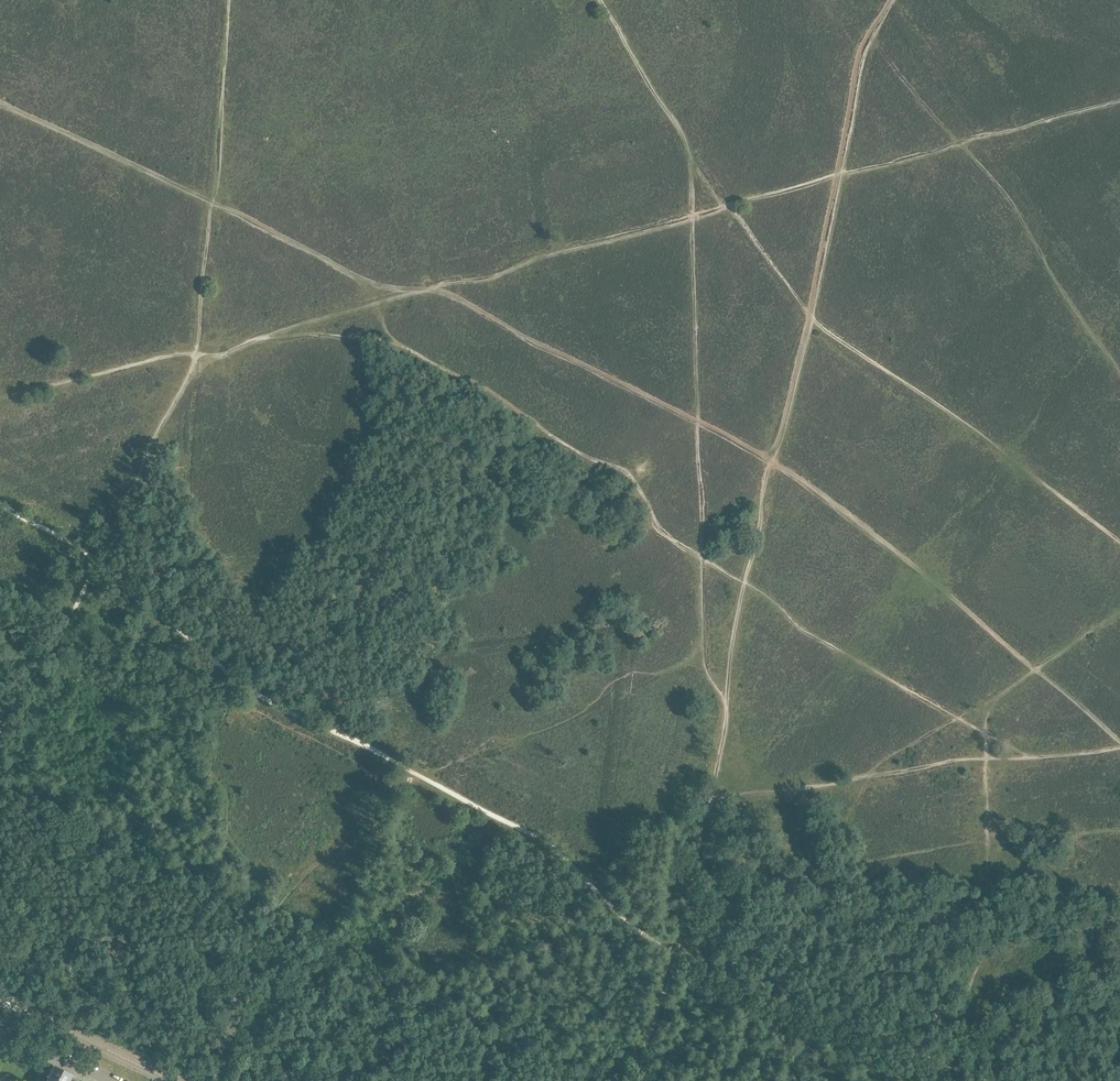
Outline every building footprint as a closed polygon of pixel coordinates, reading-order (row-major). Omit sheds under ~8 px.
[(55,1067),(55,1068),(54,1070),(52,1069),(51,1071),(53,1072),(49,1080),(71,1080),(73,1077),(74,1076),(55,1067)]
